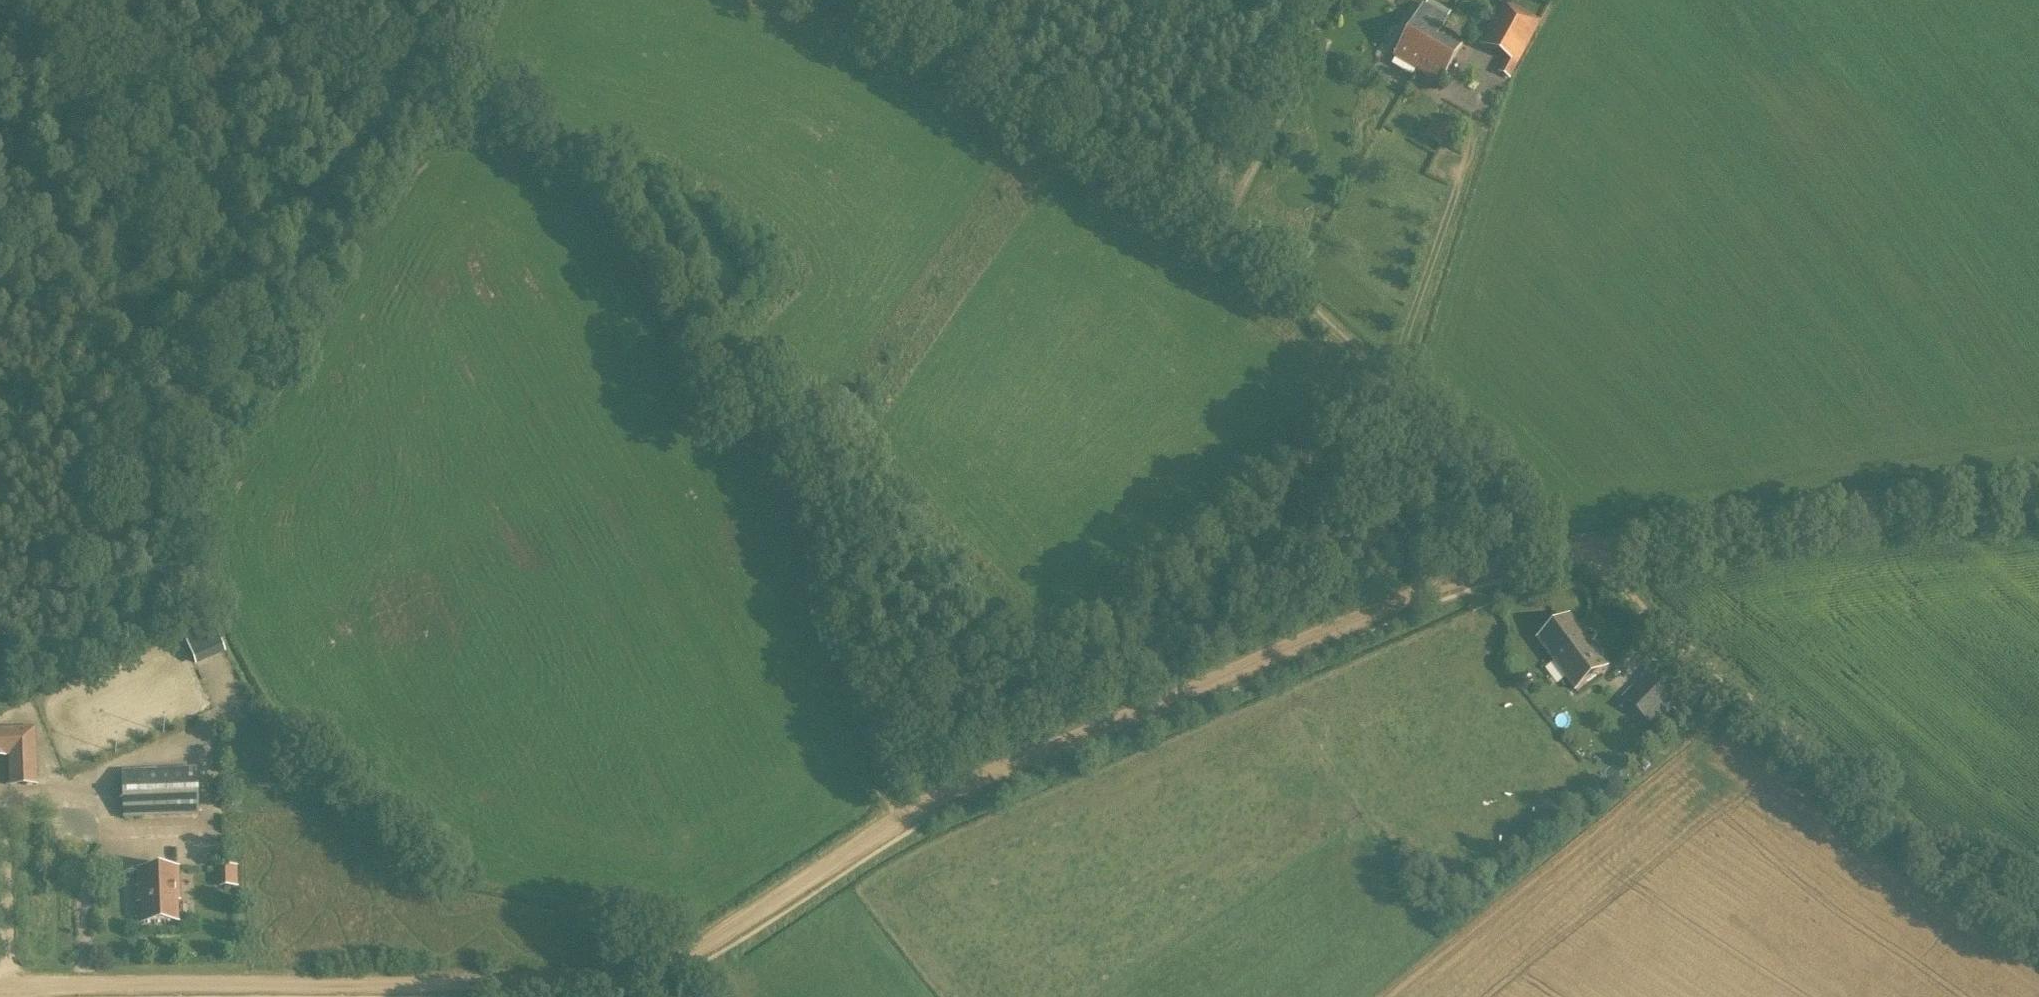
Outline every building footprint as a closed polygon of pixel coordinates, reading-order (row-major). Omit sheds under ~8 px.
[(1504,0),(1479,44),(1503,61),(1496,72),(1509,79),(1540,19),(1504,0)] [(1393,57),(1416,71),(1438,31),(1444,20),(1421,7),(1393,57)] [(1438,31),(1416,71),(1438,83),(1460,44),(1438,31)] [(1538,639),(1576,690),(1607,667),(1569,617),(1538,639)] [(185,640),(196,668),(224,656),(212,628),(185,640)] [(1623,698),(1652,727),(1685,693),(1656,664),(1623,698)] [(0,730),(0,745),(22,744),(23,787),(36,786),(34,729),(0,730)] [(122,774),(124,818),(198,815),(196,771),(122,774)] [(219,868),(220,888),(238,887),(237,867),(219,868)] [(180,906),(182,906),(182,886),(181,869),(144,870),(145,887),(145,908),(148,907),(148,929),(181,928),(180,906)]
